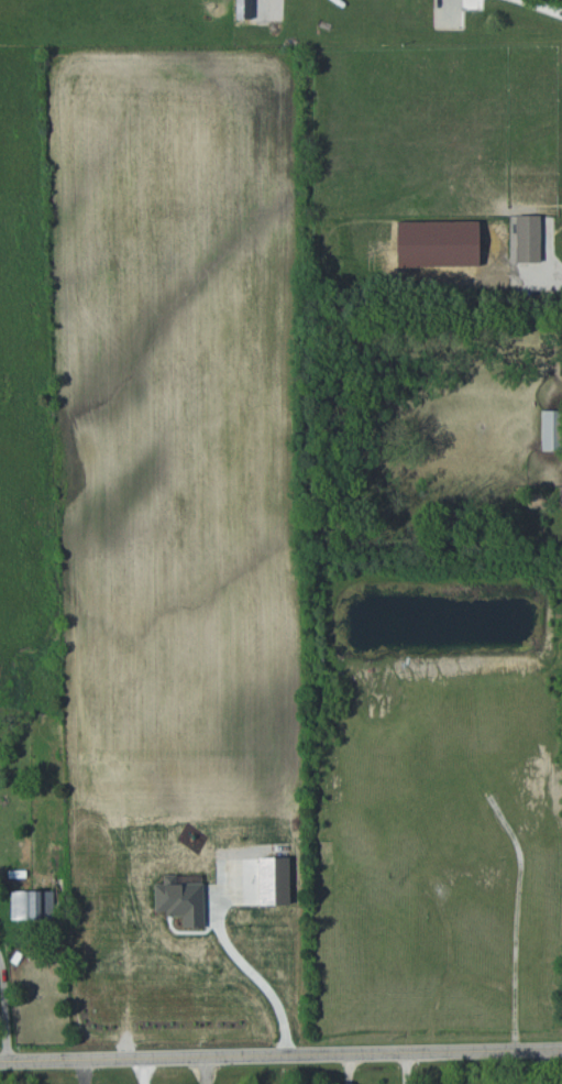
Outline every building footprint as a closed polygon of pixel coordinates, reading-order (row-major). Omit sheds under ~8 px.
[(540,215),(516,215),(517,262),(540,262),(540,215)] [(561,450),(561,446),(561,410),(542,410),(541,450),(561,450)] [(54,891),(10,891),(10,920),(54,921),(54,891)]
